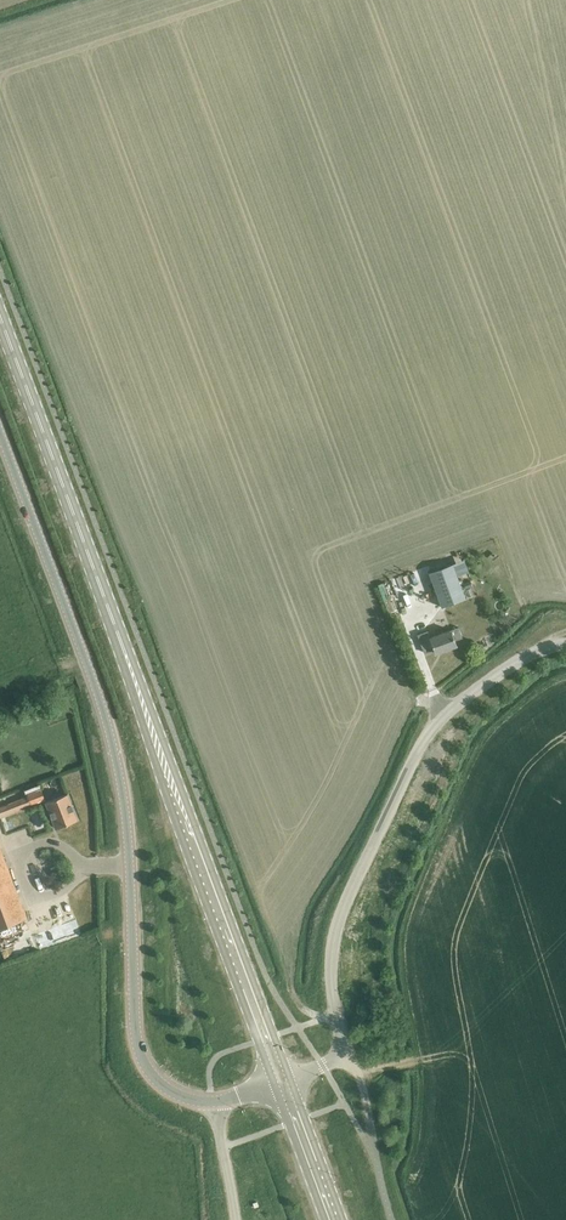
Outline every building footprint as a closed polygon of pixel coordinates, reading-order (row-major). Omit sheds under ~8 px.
[(465,598),(453,563),(429,572),(442,607),(465,598)] [(427,631),(418,635),(422,646),(425,653),(434,649),(435,653),(456,645),(455,640),(462,637),(458,627),(451,630),(430,638),(427,631)] [(56,703),(43,708),(47,720),(60,715),(56,703)] [(46,798),(42,787),(29,792),(30,794),(33,803),(46,798)] [(57,828),(78,820),(68,793),(47,801),(57,828)] [(0,805),(0,813),(1,815),(25,806),(33,803),(30,794),(21,797),(9,802),(0,805)] [(19,817),(8,822),(13,834),(24,829),(19,817)] [(27,917),(0,846),(0,927),(27,917)] [(83,934),(77,919),(34,935),(40,950),(83,934)]
